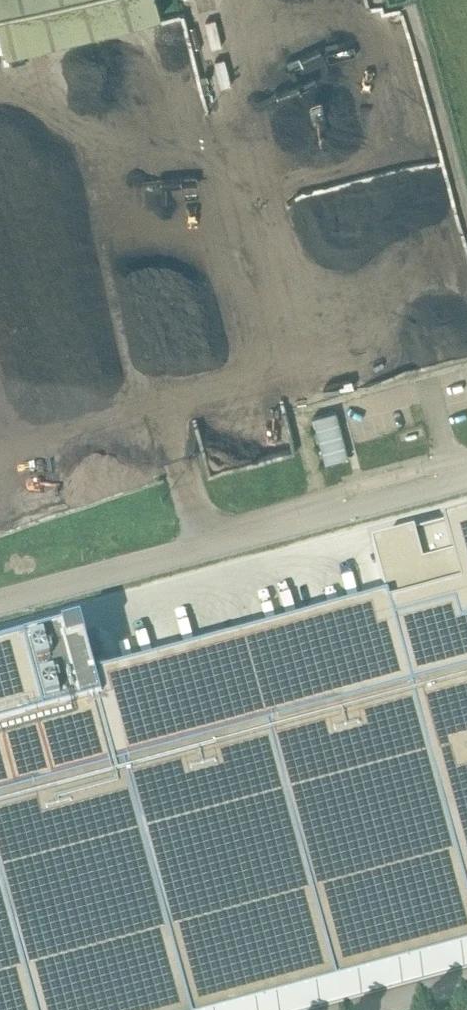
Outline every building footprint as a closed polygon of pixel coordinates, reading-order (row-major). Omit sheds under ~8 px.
[(164,16),(160,0),(0,0),(0,34),(6,57),(164,16)] [(326,464),(349,458),(337,411),(314,417),(326,464)] [(466,962),(466,528),(360,557),(378,626),(319,642),(314,623),(286,631),(292,650),(176,681),(171,662),(143,669),(148,689),(89,705),(72,643),(0,663),(0,1009),(288,1009),(466,962)]
